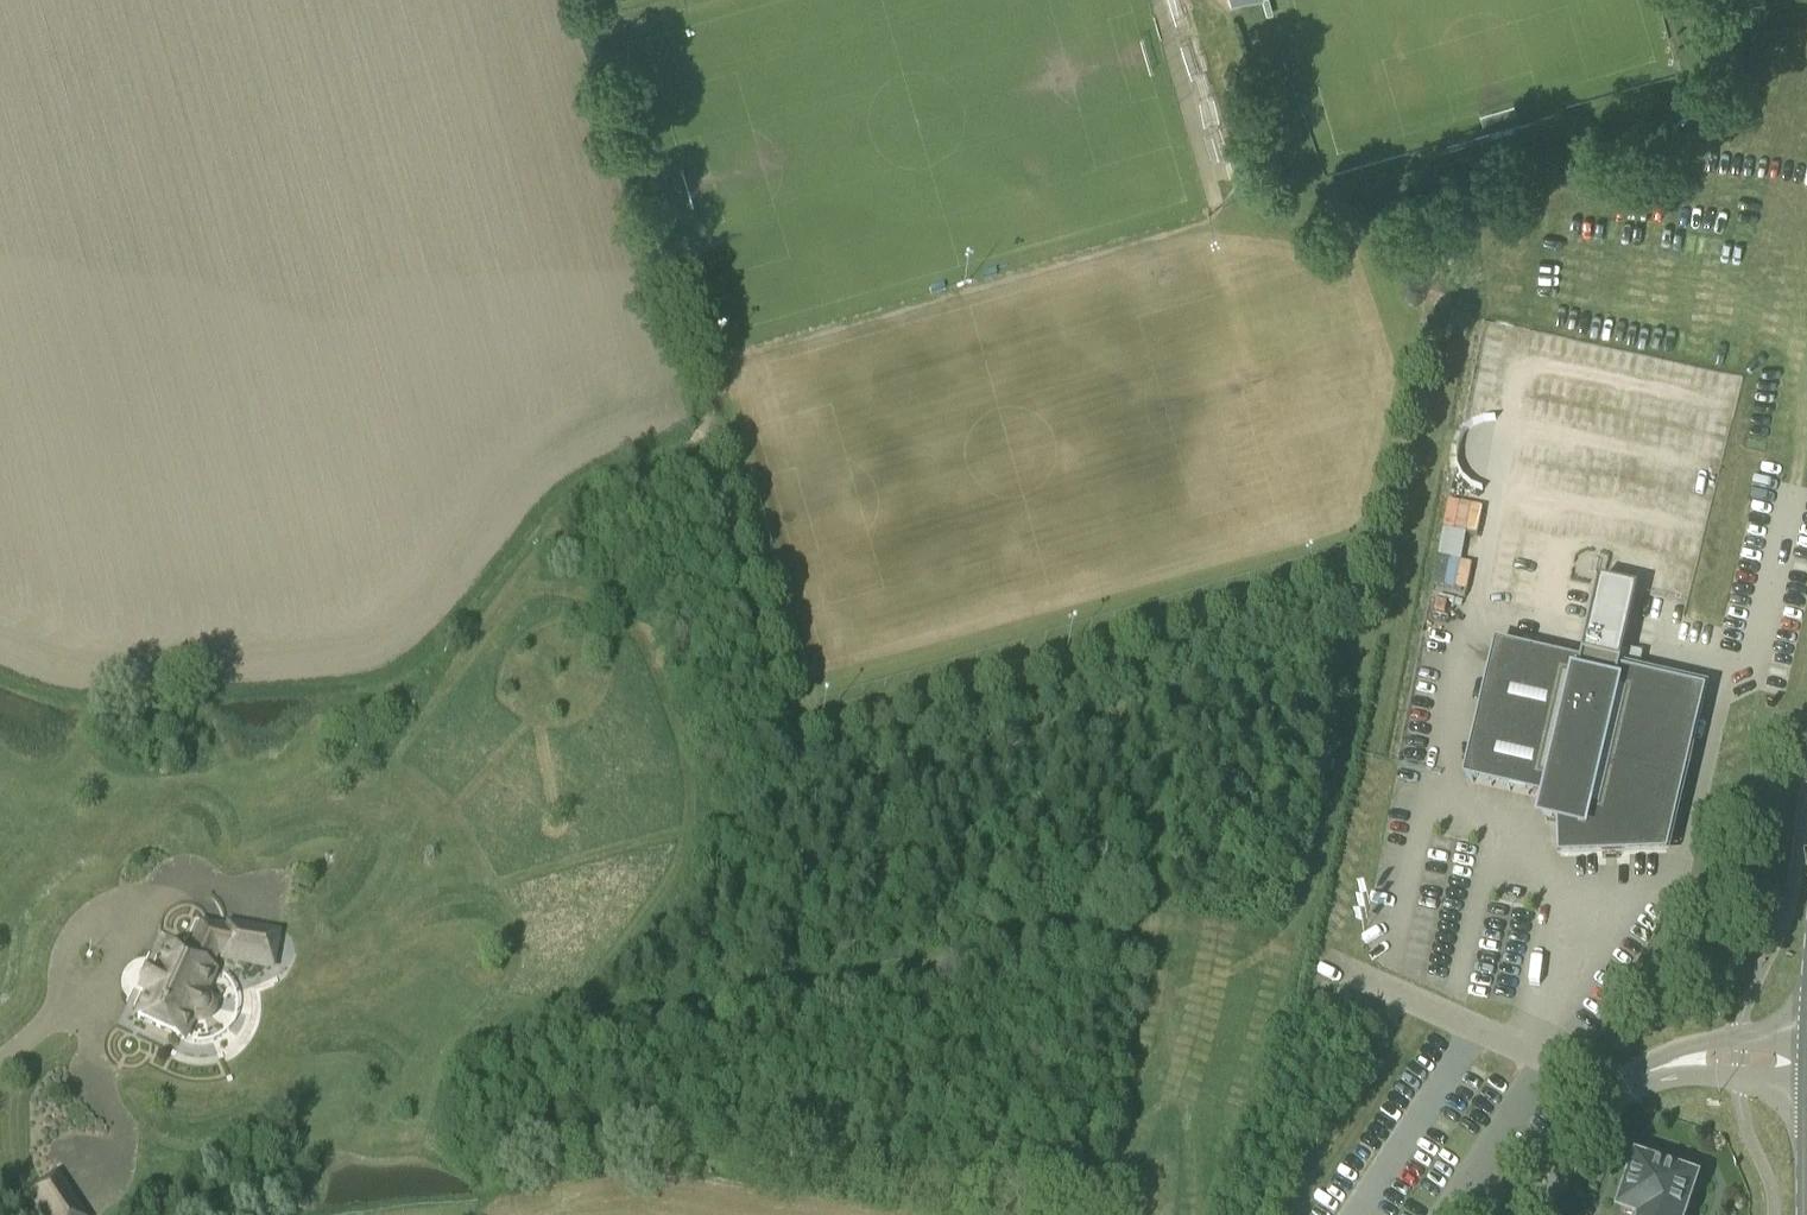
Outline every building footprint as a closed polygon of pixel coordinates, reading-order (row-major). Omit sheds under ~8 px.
[(1451,501),(1449,528),(1483,532),(1486,504),(1451,501)] [(1451,558),(1447,586),(1471,589),(1474,561),(1451,558)] [(1626,856),(1667,854),(1705,691),(1621,671),(1622,664),(1583,655),(1581,664),(1496,644),(1464,780),(1541,799),(1536,822),(1557,826),(1559,860),(1601,857),(1602,867),(1627,866),(1626,856)] [(279,932),(228,924),(227,929),(199,924),(185,955),(167,948),(157,971),(151,969),(140,995),(145,997),(135,1019),(185,1042),(193,1024),(196,1025),(200,1025),(203,1024),(206,1023),(209,1022),(212,1019),(214,1017),(215,1015),(216,1014),(217,1011),(217,1008),(217,1007),(217,1006),(217,1004),(216,1001),(215,998),(214,995),(212,994),(211,993),(209,991),(217,972),(211,970),(217,957),(222,958),(221,962),(274,971),(279,932)] [(236,1033),(244,1013),(232,1008),(224,1029),(236,1033)] [(1640,1165),(1623,1214),(1626,1214),(1688,1214),(1698,1184),(1679,1178),(1681,1172),(1661,1165),(1659,1171),(1640,1165)] [(55,1172),(25,1193),(40,1214),(84,1214),(55,1172)]
